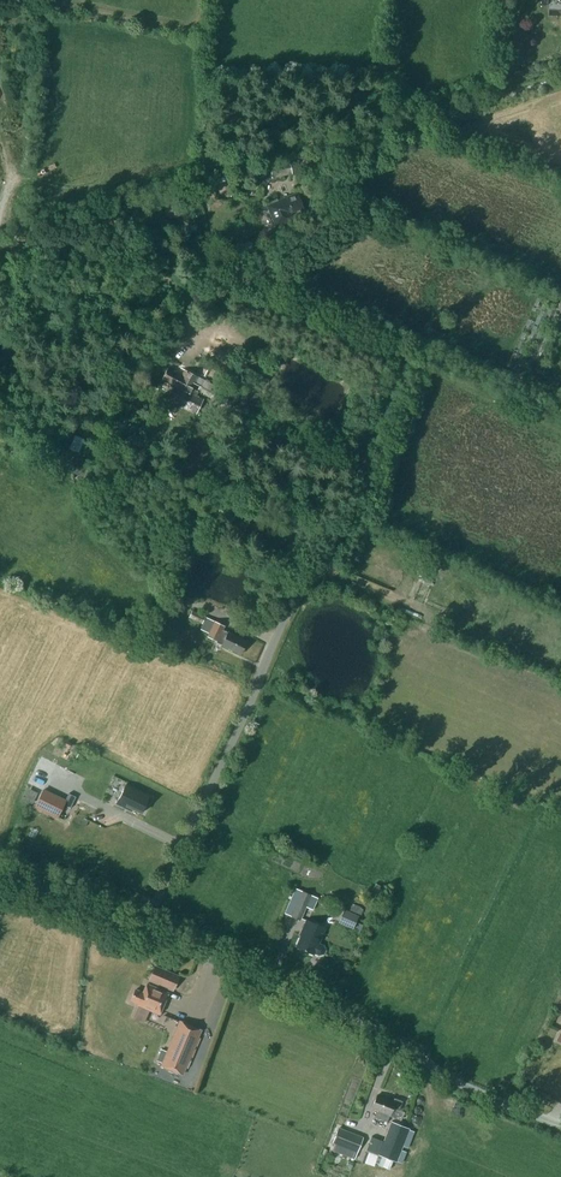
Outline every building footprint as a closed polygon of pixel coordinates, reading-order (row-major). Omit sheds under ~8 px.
[(289,167),(288,162),(270,166),(273,177),(291,173),(289,167)] [(303,207),(297,193),(278,201),(277,198),(267,203),(268,205),(276,226),(293,219),(290,212),(303,207)] [(166,205),(168,217),(183,213),(180,202),(179,202),(177,194),(166,197),(168,205),(166,205)] [(124,219),(121,207),(105,212),(108,224),(124,219)] [(0,288),(14,286),(10,259),(0,261),(0,287),(0,288)] [(548,377),(560,383),(560,351),(559,351),(548,377)] [(264,386),(268,379),(244,364),(239,372),(264,386)] [(487,364),(485,369),(492,372),(491,373),(505,379),(508,372),(495,366),(495,367),(487,364)] [(178,387),(172,399),(181,404),(181,405),(196,413),(203,400),(195,396),(198,391),(190,387),(193,381),(199,385),(197,390),(223,404),(228,392),(183,369),(180,375),(168,368),(162,379),(178,387)] [(175,600),(186,605),(189,599),(178,594),(175,600)] [(202,623),(205,616),(192,611),(190,617),(202,623)] [(208,636),(217,641),(222,629),(224,626),(207,618),(201,629),(209,633),(208,636)] [(228,632),(222,629),(217,641),(223,644),(222,645),(240,654),(247,640),(228,632)] [(49,760),(39,780),(45,782),(55,763),(49,760)] [(147,807),(151,797),(125,784),(116,803),(132,810),(133,808),(142,813),(145,806),(147,807)] [(70,808),(76,797),(69,793),(66,800),(44,790),(36,806),(58,817),(63,805),(70,808)] [(381,886),(376,883),(368,898),(373,901),(381,886)] [(295,888),(291,899),(298,902),(292,915),(301,919),(307,906),(313,909),(318,898),(295,888)] [(241,909),(255,915),(258,907),(244,901),(241,909)] [(338,922),(353,928),(359,915),(344,909),(338,922)] [(326,949),(323,944),(318,942),(325,927),(307,920),(303,929),(305,929),(297,946),(314,953),(314,952),(319,954),(324,953),(326,949)] [(179,976),(156,966),(150,980),(173,989),(179,976)] [(143,992),(136,989),(131,1000),(139,1003),(138,1005),(160,1014),(169,993),(147,984),(143,992)] [(162,1065),(183,1074),(201,1030),(180,1021),(167,1052),(161,1049),(156,1060),(163,1063),(162,1065)] [(402,1101),(396,1098),(394,1102),(377,1095),(372,1107),(378,1109),(375,1116),(387,1121),(393,1107),(399,1109),(402,1101)] [(410,1126),(392,1120),(380,1154),(398,1160),(410,1126)] [(363,1137),(338,1127),(332,1143),(357,1152),(363,1137)] [(367,1150),(380,1154),(385,1141),(372,1136),(367,1150)]
